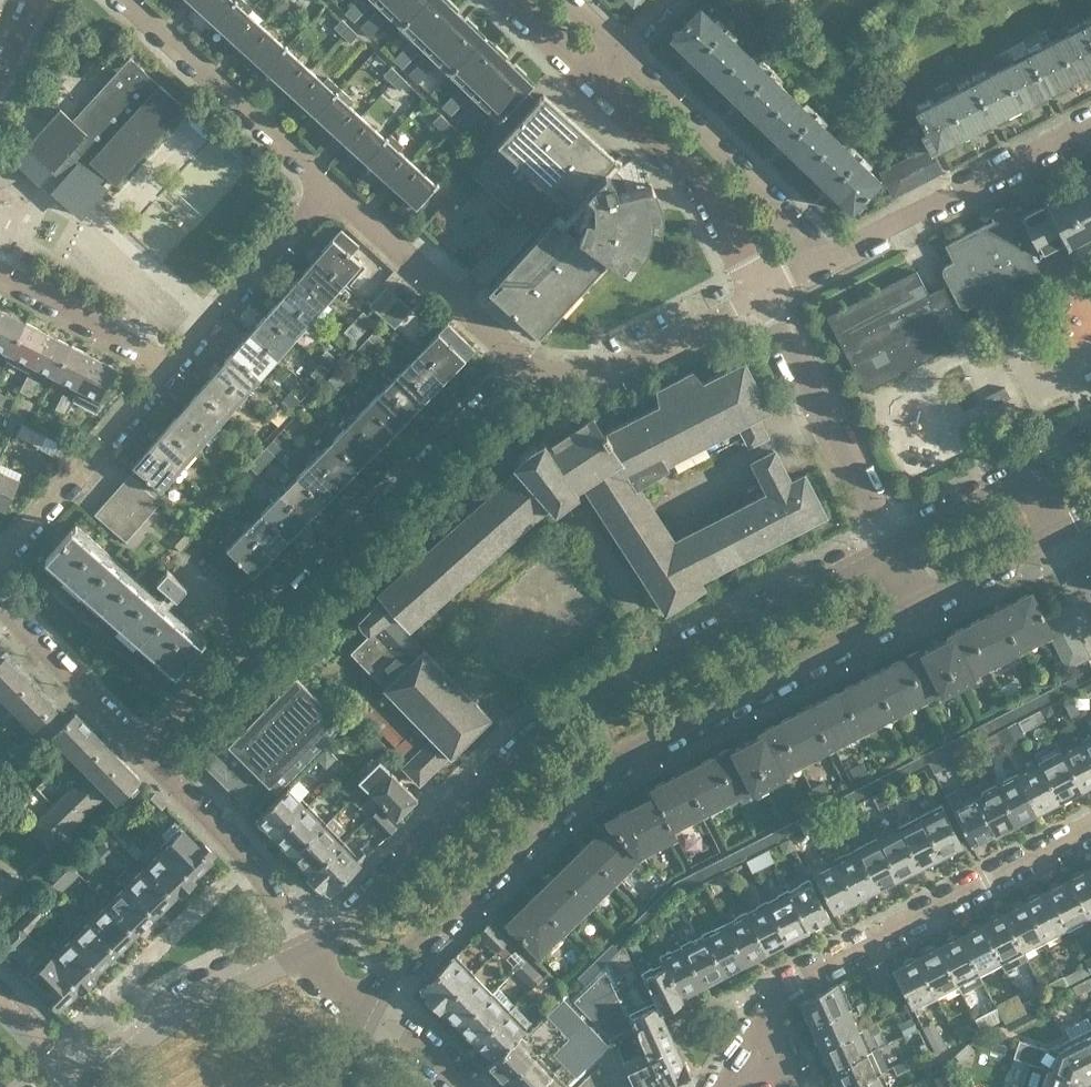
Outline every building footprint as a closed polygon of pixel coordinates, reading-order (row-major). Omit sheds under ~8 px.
[(188,1),(214,24),(235,1),(234,0),(189,0),(188,1)] [(347,12),(357,21),(372,5),(367,0),(359,0),(347,12)] [(403,20),(422,0),(382,0),(403,20)] [(403,20),(427,43),(457,10),(454,7),(457,5),(451,0),(422,0),(403,20)] [(235,1),(214,24),(239,47),(261,24),(235,1)] [(700,8),(671,38),(716,81),(745,51),(700,8)] [(457,10),(427,43),(452,66),(483,34),(474,26),(476,23),(465,13),(463,15),(457,10)] [(378,11),(363,27),(372,36),(387,20),(378,11)] [(349,26),(342,19),(336,26),(343,33),(349,26)] [(261,24),(239,47),(264,70),(285,46),(261,24)] [(357,33),(349,26),(343,33),(350,40),(357,33)] [(1056,41),(1075,78),(1090,70),(1090,39),(1084,26),(1056,41)] [(483,34),(452,66),(480,93),(510,61),(503,54),(505,52),(494,41),(492,43),(483,34)] [(1056,41),(1028,55),(1047,92),(1075,78),(1056,41)] [(412,43),(397,59),(406,68),(421,51),(412,43)] [(285,46),(264,70),(288,92),(310,69),(285,46)] [(745,51),(716,81),(761,125),(790,95),(745,51)] [(1028,55),(1000,70),(1019,107),(1047,92),(1028,55)] [(185,108),(129,57),(72,120),(59,108),(24,147),(24,148),(13,161),(40,185),(52,172),(63,182),(55,190),(83,215),(108,188),(104,185),(109,179),(116,185),(185,108)] [(427,58),(412,74),(422,82),(437,66),(427,58)] [(480,93),(475,98),(497,119),(505,111),(532,81),(529,78),(529,79),(522,72),(524,70),(513,59),(511,62),(510,61),(480,93)] [(399,73),(392,67),(385,74),(392,80),(399,73)] [(310,69),(288,92),(314,115),(335,92),(310,69)] [(1000,70),(971,84),(991,121),(1019,107),(1000,70)] [(406,80),(399,73),(392,80),(399,87),(406,80)] [(971,84),(945,98),(964,135),(991,121),(971,84)] [(461,90),(446,106),(456,115),(471,99),(461,90)] [(335,92),(314,115),(339,138),(360,115),(335,92)] [(790,95),(761,125),(806,168),(834,138),(790,95)] [(929,148),(928,148),(930,152),(932,151),(964,135),(945,98),(917,112),(927,133),(922,135),(929,148)] [(539,99),(497,145),(569,211),(564,217),(558,211),(488,289),(492,293),(492,294),(538,336),(539,334),(545,336),(549,326),(548,324),(561,310),(567,312),(571,302),(570,301),(582,287),(588,289),(592,278),(591,277),(609,257),(619,265),(618,267),(625,271),(633,264),(638,258),(637,257),(642,247),(645,242),(649,229),(660,230),(661,222),(661,212),(660,212),(659,205),(656,197),(655,191),(651,184),(625,190),(622,176),(539,99)] [(476,104),(462,121),(471,129),(486,113),(476,104)] [(213,129),(197,114),(188,123),(205,138),(213,129)] [(448,121),(441,114),(434,121),(441,128),(448,121)] [(360,115),(339,138),(364,161),(385,138),(360,115)] [(455,128),(448,121),(441,128),(449,134),(455,128)] [(385,138),(364,161),(389,184),(411,161),(385,138)] [(834,138),(806,168),(851,212),(879,182),(834,138)] [(928,148),(918,154),(930,177),(942,171),(932,151),(930,152),(928,148)] [(918,154),(905,160),(917,184),(930,177),(918,154)] [(905,160),(893,166),(905,190),(917,184),(905,160)] [(411,161),(389,184),(414,207),(415,208),(433,188),(438,184),(436,182),(435,183),(411,161)] [(880,172),(893,196),(905,190),(893,166),(880,172)] [(826,317),(865,392),(955,346),(937,311),(956,301),(958,304),(960,307),(964,308),(967,307),(975,304),(983,320),(998,312),(999,313),(1001,315),(1003,316),(1005,316),(1007,316),(1009,316),(1029,306),(1030,304),(1032,303),(1033,301),(1033,298),(1033,296),(1032,295),(1047,287),(1031,255),(1039,251),(1045,263),(1071,249),(1069,245),(1090,233),(1090,174),(1069,185),(1069,186),(1069,187),(1068,187),(1067,188),(1066,187),(1043,199),(1046,204),(1022,216),(1017,209),(1020,207),(1020,206),(1009,211),(1007,209),(1005,207),(1001,207),(998,207),(994,210),(992,212),(991,215),(991,218),(992,220),(944,245),(952,261),(945,265),(944,266),(942,268),(942,272),(943,275),(948,285),(929,294),(916,270),(826,317)] [(332,238),(316,257),(344,282),(361,263),(332,238)] [(316,257),(299,276),(327,301),(344,282),(316,257)] [(299,276),(282,295),(311,320),(327,301),(299,276)] [(387,286),(369,305),(382,317),(400,297),(387,286)] [(282,295),(266,313),(294,338),(311,320),(282,295)] [(400,297),(382,317),(395,328),(412,308),(400,297)] [(0,317),(0,349),(11,354),(27,321),(4,310),(0,317)] [(266,313),(249,333),(277,357),(294,338),(266,313)] [(375,324),(364,315),(354,325),(365,335),(375,324)] [(11,354),(5,364),(28,375),(32,365),(33,365),(49,333),(27,321),(11,354)] [(354,325),(344,335),(355,345),(356,344),(365,335),(354,325)] [(365,335),(375,343),(381,337),(371,328),(365,335)] [(434,336),(420,351),(447,378),(465,359),(438,332),(434,336)] [(49,333),(33,365),(56,377),(72,344),(49,333)] [(249,333),(232,352),(261,377),(277,357),(249,333)] [(362,350),(371,341),(365,335),(356,344),(362,350)] [(72,344),(56,377),(78,388),(95,355),(72,344)] [(420,351),(403,368),(430,395),(447,378),(420,351)] [(232,352),(216,370),(244,395),(261,377),(232,352)] [(95,355),(78,388),(97,398),(98,396),(102,398),(118,367),(95,355)] [(370,629),(372,631),(349,653),(383,688),(382,689),(431,739),(402,767),(417,783),(446,755),(450,759),(490,719),(423,650),(422,651),(400,629),(546,501),(554,510),(577,492),(576,490),(584,484),(624,546),(665,609),(701,586),(696,579),(765,543),(823,514),(803,475),(789,482),(773,451),(752,462),(769,493),(673,542),(637,488),(667,467),(666,464),(739,426),(749,444),(765,436),(756,418),(770,411),(744,361),(703,382),(692,372),(656,390),(659,405),(632,418),(602,433),(589,413),(544,441),(543,439),(534,444),(530,447),(512,462),(518,469),(378,591),(380,594),(356,618),(359,624),(360,626),(368,632),(370,629)] [(324,378),(331,371),(324,365),(315,375),(321,381),(324,378)] [(403,368),(385,386),(412,413),(430,395),(403,368)] [(216,370),(199,389),(228,414),(244,395),(216,370)] [(324,378),(334,386),(341,380),(331,371),(324,378)] [(38,380),(28,375),(20,390),(31,395),(38,380)] [(385,386),(367,404),(394,431),(412,413),(385,386)] [(1005,387),(984,398),(990,408),(1010,397),(1005,387)] [(199,389),(182,408),(211,433),(228,414),(199,389)] [(285,398),(295,407),(301,401),(291,391),(285,398)] [(73,398),(62,392),(54,407),(65,413),(73,398)] [(367,404),(349,422),(377,449),(394,431),(367,404)] [(182,408),(166,427),(194,452),(211,433),(182,408)] [(279,426),(285,421),(278,415),(273,420),(279,426)] [(349,422),(332,440),(359,467),(377,449),(349,422)] [(16,435),(34,443),(41,447),(46,435),(21,423),(16,435)] [(166,427),(150,446),(178,470),(194,452),(166,427)] [(332,440),(314,458),(341,485),(359,467),(332,440)] [(278,458),(284,452),(272,441),(266,447),(276,456),(278,458)] [(150,446),(132,465),(135,467),(160,490),(178,470),(150,446)] [(257,475),(276,456),(266,447),(248,467),(257,475)] [(314,458),(297,475),(324,502),(341,485),(314,458)] [(6,508),(23,471),(0,461),(0,506),(6,508)] [(160,490),(135,467),(129,474),(149,491),(155,497),(160,490)] [(149,491),(129,474),(120,485),(139,502),(149,491)] [(297,475),(279,494),(306,521),(324,502),(297,475)] [(120,485),(111,494),(131,511),(139,502),(120,485)] [(122,521),(103,504),(94,514),(126,541),(160,502),(155,497),(149,491),(139,502),(131,511),(122,521)] [(131,511),(111,494),(103,504),(122,521),(131,511)] [(279,494),(261,512),(288,538),(306,521),(279,494)] [(261,512),(243,530),(270,556),(288,538),(261,512)] [(193,524),(202,532),(209,524),(201,517),(193,524)] [(149,588),(75,523),(46,556),(175,672),(205,638),(168,606),(187,586),(167,569),(149,588)] [(243,530),(229,544),(226,548),(252,574),(270,556),(243,530)] [(1030,591),(998,608),(1021,649),(1049,634),(1054,631),(1052,629),(1046,616),(1044,618),(1040,610),(1030,591)] [(998,608),(967,624),(989,665),(1021,649),(998,608)] [(1063,608),(1046,616),(1052,629),(1069,620),(1063,608)] [(1054,631),(1049,634),(1053,643),(1075,631),(1069,620),(1052,629),(1054,631)] [(951,636),(937,643),(959,685),(975,677),(975,676),(978,674),(977,671),(989,665),(967,624),(952,632),(949,634),(951,636)] [(1075,631),(1053,643),(1059,655),(1081,643),(1075,631)] [(918,650),(904,657),(926,697),(935,693),(936,694),(940,693),(940,695),(959,685),(937,643),(922,651),(921,648),(918,650)] [(1081,643),(1059,655),(1066,669),(1084,660),(1082,658),(1087,655),(1081,643)] [(0,661),(0,691),(47,739),(51,735),(67,719),(66,719),(70,715),(9,653),(0,661)] [(904,657),(872,673),(894,714),(926,697),(904,657)] [(423,746),(337,661),(323,675),(408,761),(423,746)] [(872,673),(840,689),(863,730),(894,714),(872,673)] [(1065,681),(1069,689),(1079,683),(1075,675),(1065,681)] [(225,725),(194,756),(245,806),(249,801),(257,809),(275,791),(276,793),(310,759),(344,724),(337,716),(316,696),(295,676),(281,690),(266,705),(255,694),(225,725)] [(1054,686),(1058,694),(1069,689),(1065,681),(1054,686)] [(1044,691),(1048,699),(1058,694),(1054,686),(1044,691)] [(840,689),(809,705),(831,747),(863,730),(840,689)] [(1038,705),(1047,700),(1048,699),(1044,691),(1033,697),(1038,705)] [(1023,702),(1027,710),(1038,705),(1033,697),(1023,702)] [(1071,698),(1063,702),(1069,714),(1077,710),(1071,698)] [(1012,708),(1017,716),(1027,710),(1023,702),(1012,708)] [(1050,704),(1040,709),(1045,720),(1055,715),(1050,704)] [(809,705),(777,722),(800,763),(831,747),(809,705)] [(1002,713),(1006,721),(1016,715),(1012,707),(1002,713)] [(1038,710),(1017,720),(1022,731),(1043,720),(1038,710)] [(67,719),(51,735),(87,771),(107,792),(116,801),(140,778),(74,711),(70,715),(66,719),(67,719)] [(991,718),(995,726),(1006,721),(1002,713),(991,718)] [(981,724),(985,731),(995,726),(991,718),(981,724)] [(1015,721),(997,731),(1003,743),(1003,744),(1021,734),(1015,721)] [(761,734),(747,741),(770,783),(786,775),(785,773),(789,771),(788,769),(800,763),(777,722),(760,731),(761,734)] [(970,729),(974,737),(985,731),(981,724),(970,729)] [(960,734),(964,742),(974,737),(970,729),(960,734)] [(369,731),(360,740),(370,750),(372,749),(376,753),(383,746),(369,731)] [(997,731),(975,742),(981,754),(1003,743),(997,731)] [(949,740),(953,748),(964,742),(960,734),(949,740)] [(1083,739),(1090,755),(1090,735),(1083,739)] [(1061,751),(1080,787),(1081,787),(1083,788),(1090,785),(1090,755),(1083,739),(1061,751)] [(938,745),(942,753),(953,748),(949,740),(938,745)] [(731,745),(714,754),(736,795),(746,790),(747,792),(751,791),(752,792),(770,783),(747,741),(732,748),(731,745)] [(963,743),(951,749),(957,760),(968,754),(963,743)] [(927,751),(931,759),(942,753),(938,745),(927,751)] [(951,749),(928,761),(933,773),(957,761),(957,760),(951,749)] [(917,757),(921,765),(928,761),(931,759),(927,751),(917,757)] [(1061,751),(1039,762),(1058,799),(1059,798),(1062,800),(1069,796),(1070,792),(1080,787),(1061,751)] [(335,753),(326,762),(338,774),(347,765),(335,753)] [(714,754),(682,770),(704,811),(736,795),(714,754)] [(907,762),(911,770),(921,765),(917,757),(907,762)] [(896,767),(900,775),(911,770),(907,762),(896,767)] [(1039,762),(1018,773),(1037,809),(1046,805),(1048,807),(1056,803),(1057,799),(1058,799),(1039,762)] [(862,764),(850,770),(855,779),(867,772),(862,764)] [(885,772),(889,781),(900,775),(896,767),(885,772)] [(931,781),(924,769),(916,773),(922,786),(931,781)] [(651,787),(654,794),(673,828),(704,811),(682,770),(651,787)] [(87,771),(68,790),(88,810),(107,792),(87,771)] [(391,772),(370,792),(393,815),(391,816),(395,819),(415,800),(393,777),(395,775),(391,772)] [(875,778),(879,786),(889,781),(885,772),(875,778)] [(1018,773),(996,784),(1015,821),(1024,816),(1026,818),(1034,814),(1035,811),(1037,809),(1018,773)] [(864,783),(868,791),(879,786),(875,778),(864,783)] [(340,790),(348,799),(360,788),(352,779),(340,790)] [(826,779),(812,786),(818,799),(832,792),(826,779)] [(854,789),(858,797),(868,791),(864,783),(854,789)] [(879,789),(885,802),(894,797),(887,784),(879,789)] [(996,784),(975,795),(993,832),(1002,828),(1004,829),(1012,825),(1013,822),(1015,821),(996,784)] [(261,812),(257,816),(258,817),(259,822),(264,827),(268,827),(275,834),(306,805),(289,786),(261,813),(261,812)] [(843,795),(847,802),(858,797),(854,789),(843,795)] [(885,802),(879,789),(869,793),(876,806),(885,802)] [(68,790),(49,809),(69,829),(88,810),(68,790)] [(154,793),(151,795),(145,801),(157,812),(162,807),(161,806),(164,803),(154,793)] [(953,809),(966,834),(970,844),(980,839),(982,841),(990,837),(991,833),(993,832),(975,795),(975,797),(964,803),(959,793),(948,799),(953,809)] [(609,823),(607,825),(637,855),(641,854),(677,835),(673,828),(654,794),(607,819),(609,823)] [(832,800),(836,808),(847,802),(843,795),(832,800)] [(366,818),(368,815),(378,806),(369,797),(357,809),(366,818)] [(822,806),(826,813),(836,808),(832,800),(822,806)] [(837,809),(843,821),(855,815),(849,803),(837,809)] [(306,805),(275,834),(277,837),(277,841),(282,846),(286,846),(293,853),(324,823),(306,805)] [(371,822),(385,836),(393,828),(376,809),(378,807),(378,806),(368,815),(369,816),(368,817),(372,821),(371,822)] [(811,811),(815,819),(826,813),(822,806),(811,811)] [(943,806),(921,817),(939,854),(941,853),(944,854),(951,851),(952,847),(961,842),(943,806)] [(69,829),(49,809),(30,827),(50,847),(69,829)] [(800,817),(804,825),(815,819),(811,811),(800,817)] [(823,817),(827,825),(838,819),(834,811),(823,817)] [(789,822),(793,830),(804,825),(800,817),(789,822)] [(921,817),(900,828),(919,864),(920,864),(923,865),(930,862),(931,858),(939,854),(921,817)] [(168,840),(161,847),(193,880),(194,878),(191,876),(214,854),(201,840),(196,845),(174,821),(161,833),(168,840)] [(324,823),(293,853),(295,855),(295,859),(300,864),(304,865),(310,871),(342,841),(350,834),(337,821),(329,829),(324,823)] [(779,827),(783,835),(793,830),(789,822),(779,827)] [(607,825),(583,848),(616,881),(642,855),(641,854),(637,855),(607,825)] [(769,833),(773,841),(783,835),(779,827),(769,833)] [(900,828),(879,839),(897,875),(898,875),(901,876),(908,873),(909,869),(919,864),(900,828)] [(759,838),(763,846),(773,841),(769,833),(759,838)] [(748,843),(752,851),(763,846),(759,838),(748,843)] [(794,846),(789,838),(777,844),(781,852),(794,846)] [(879,839),(857,850),(875,886),(884,882),(887,883),(894,880),(896,876),(897,875),(879,839)] [(808,840),(799,845),(807,860),(816,856),(808,840)] [(102,841),(92,850),(97,855),(102,861),(112,851),(102,841)] [(342,841),(310,871),(311,872),(308,875),(326,893),(360,861),(352,853),(342,841)] [(134,842),(127,849),(135,857),(142,850),(134,842)] [(738,849),(742,856),(752,851),(748,843),(738,849)] [(161,847),(142,865),(171,895),(178,889),(181,891),(193,880),(161,847)] [(583,848),(558,873),(590,906),(616,881),(583,848)] [(745,859),(751,872),(773,861),(766,848),(745,859)] [(728,854),(732,862),(742,856),(738,849),(728,854)] [(92,850),(79,863),(84,868),(97,855),(92,850)] [(857,850),(836,861),(854,897),(862,893),(866,895),(873,891),(874,887),(875,886),(857,850)] [(718,859),(722,867),(732,862),(728,854),(718,859)] [(707,864),(711,872),(722,867),(718,859),(707,864)] [(813,872),(829,904),(832,909),(841,904),(845,905),(851,902),(852,898),(854,897),(836,861),(813,872)] [(697,870),(701,878),(711,872),(707,864),(697,870)] [(80,874),(71,865),(53,883),(61,892),(80,874)] [(123,867),(116,875),(124,883),(153,913),(161,906),(165,906),(170,901),(170,896),(171,895),(142,865),(132,875),(123,867)] [(731,865),(722,870),(726,879),(735,874),(731,865)] [(1068,879),(1088,916),(1090,914),(1090,869),(1090,868),(1082,872),(1078,871),(1071,874),(1070,878),(1068,879)] [(687,875),(691,883),(701,878),(697,870),(687,875)] [(722,870),(713,875),(717,884),(726,879),(722,870)] [(558,873),(532,898),(565,931),(590,906),(558,873)] [(8,880),(0,874),(0,892),(8,880)] [(675,881),(681,888),(691,883),(687,875),(675,881)] [(1049,889),(1046,890),(1066,927),(1088,916),(1068,879),(1060,883),(1056,882),(1050,885),(1049,889)] [(666,890),(672,896),(681,888),(675,881),(666,890)] [(811,882),(790,892),(808,928),(809,927),(813,928),(819,925),(820,921),(829,917),(823,905),(811,882)] [(124,883),(105,901),(134,931),(143,923),(147,923),(153,918),(153,913),(124,883)] [(657,899),(663,905),(672,896),(666,890),(657,899)] [(789,890),(768,901),(787,938),(788,938),(791,939),(798,936),(799,932),(808,928),(790,892),(789,892),(789,890)] [(1026,900),(1024,902),(1044,938),(1066,927),(1046,890),(1037,895),(1034,894),(1028,897),(1026,900)] [(46,895),(36,905),(43,911),(53,902),(46,895)] [(532,898),(510,919),(507,922),(511,927),(510,928),(538,957),(565,931),(532,898)] [(647,909),(653,915),(663,905),(657,899),(647,909)] [(105,901),(87,919),(116,949),(118,947),(122,948),(128,942),(127,938),(134,931),(105,901)] [(768,901),(746,913),(765,950),(767,949),(770,950),(777,947),(778,943),(787,938),(768,901)] [(1013,907),(1002,913),(1022,950),(1044,938),(1024,902),(1023,902),(1020,901),(1014,904),(1013,907)] [(36,905),(19,924),(28,932),(46,914),(43,911),(36,905)] [(638,918),(644,924),(653,915),(647,909),(638,918)] [(991,918),(981,923),(1000,961),(1022,950),(1002,913),(1001,913),(998,912),(992,915),(991,918)] [(746,913),(725,923),(744,961),(746,960),(749,961),(756,958),(757,954),(765,950),(746,913)] [(79,927),(68,938),(97,968),(99,965),(103,966),(109,961),(109,956),(116,949),(87,919),(83,915),(75,923),(79,927)] [(674,916),(667,920),(675,935),(682,931),(674,916)] [(628,927),(635,934),(644,924),(638,918),(628,927)] [(489,922),(478,932),(496,951),(508,940),(489,922)] [(725,923),(704,934),(723,972),(731,967),(735,968),(741,965),(742,962),(744,961),(725,923)] [(969,930),(959,935),(978,972),(1000,961),(981,923),(979,924),(976,923),(970,926),(969,930)] [(6,957),(9,954),(10,954),(30,935),(28,932),(19,924),(0,942),(0,951),(6,957)] [(652,927),(645,931),(652,942),(658,938),(652,927)] [(704,934),(683,945),(702,983),(710,978),(714,979),(721,976),(722,972),(723,972),(704,934)] [(947,941),(937,946),(956,983),(956,984),(962,993),(969,989),(977,1005),(991,998),(978,972),(959,935),(958,936),(954,934),(948,937),(947,941)] [(68,938),(49,956),(81,988),(94,976),(92,973),(97,968),(68,938)] [(606,949),(612,956),(622,946),(615,940),(606,949)] [(641,952),(636,940),(628,944),(633,956),(641,952)] [(505,943),(495,953),(503,961),(514,949),(506,942),(505,943)] [(662,956),(667,965),(681,993),(689,989),(693,990),(700,987),(701,983),(702,983),(683,945),(662,956)] [(622,946),(607,961),(619,985),(625,983),(621,974),(632,970),(622,946)] [(925,952),(915,957),(935,995),(956,984),(956,983),(937,946),(936,947),(932,946),(926,949),(925,952)] [(596,959),(603,965),(612,956),(606,949),(596,959)] [(420,989),(438,1008),(442,1005),(442,1006),(473,974),(460,961),(461,960),(456,954),(420,989)] [(49,956),(26,978),(55,1008),(78,986),(80,989),(81,988),(49,956)] [(904,964),(894,969),(912,1004),(915,1003),(916,1005),(935,995),(915,957),(914,958),(911,957),(904,960),(904,964)] [(528,959),(518,968),(535,984),(544,974),(528,959)] [(587,968),(593,974),(603,965),(596,959),(587,968)] [(880,960),(868,966),(879,988),(892,982),(880,960)] [(584,984),(571,997),(618,1046),(628,1069),(650,1059),(639,1036),(636,1028),(634,1029),(629,1017),(632,1015),(619,985),(607,961),(584,984)] [(641,972),(656,999),(661,1010),(671,1005),(674,1007),(681,1004),(683,1000),(684,999),(681,993),(667,965),(652,972),(650,968),(641,972)] [(578,978),(584,984),(593,974),(587,968),(578,978)] [(1085,968),(1065,978),(1069,986),(1089,976),(1085,968)] [(547,973),(537,983),(541,988),(554,983),(556,981),(547,973)] [(473,974),(442,1006),(449,1013),(447,1017),(453,1023),(457,1022),(460,1024),(491,993),(473,974)] [(1067,984),(1063,975),(1043,985),(1047,993),(1067,984)] [(1073,988),(1077,996),(1090,989),(1090,979),(1073,988)] [(800,1002),(805,1012),(803,1015),(806,1021),(809,1021),(811,1025),(849,1008),(837,982),(800,1002)] [(491,993),(460,1024),(458,1029),(464,1035),(469,1034),(476,1041),(508,1010),(511,1007),(494,990),(491,993)] [(521,1033),(537,1049),(552,1066),(571,1086),(572,1086),(575,1086),(597,1066),(618,1046),(571,997),(564,990),(525,1028),(521,1033)] [(1019,1000),(1023,1007),(1041,998),(1038,991),(1019,1000)] [(1023,1007),(1019,1000),(1016,993),(995,1004),(996,1006),(1000,1014),(1002,1018),(1004,1021),(1025,1011),(1023,1007)] [(868,999),(855,1005),(859,1013),(871,1007),(868,999)] [(653,1006),(632,1015),(629,1017),(634,1029),(636,1028),(639,1036),(665,1024),(656,1005),(653,1006)] [(996,1006),(974,1017),(980,1029),(1002,1018),(1000,1014),(996,1006)] [(849,1008),(811,1025),(815,1034),(813,1037),(816,1043),(819,1044),(821,1047),(858,1029),(849,1008)] [(508,1010),(476,1041),(477,1042),(475,1046),(481,1052),(485,1051),(493,1059),(494,1060),(521,1033),(525,1028),(508,1010)] [(1028,1022),(1023,1013),(1005,1021),(1009,1030),(1028,1022)] [(859,1029),(821,1047),(825,1056),(823,1059),(826,1064),(829,1065),(831,1068),(867,1051),(875,1047),(869,1034),(880,1029),(881,1030),(890,1026),(885,1016),(877,1020),(859,1029)] [(906,1033),(916,1028),(912,1019),(901,1023),(906,1033)] [(934,1021),(923,1027),(936,1053),(947,1046),(934,1021)] [(639,1036),(650,1059),(651,1062),(677,1050),(665,1024),(639,1036)] [(965,1025),(955,1030),(960,1041),(975,1033),(973,1028),(965,1025)] [(1007,1036),(991,1031),(985,1046),(1002,1052),(1007,1036)] [(1047,1069),(1084,1081),(1090,1077),(1090,1031),(1057,1049),(1052,1068),(1047,1067),(1047,1069)] [(494,1060),(493,1059),(488,1064),(505,1081),(537,1049),(521,1033),(494,1060)] [(1018,1037),(1014,1055),(1036,1061),(1041,1044),(1018,1037)] [(831,1068),(835,1077),(833,1081),(836,1086),(839,1086),(847,1086),(878,1073),(877,1073),(871,1060),(892,1050),(888,1042),(875,1047),(867,1051),(831,1068)] [(917,1054),(927,1050),(924,1042),(914,1047),(917,1054)] [(974,1050),(968,1043),(955,1056),(961,1062),(974,1050)] [(597,1066),(607,1086),(636,1086),(628,1069),(618,1046),(597,1066)] [(503,1085),(505,1086),(530,1086),(552,1066),(537,1049),(505,1081),(506,1082),(503,1085)] [(651,1062),(663,1086),(690,1086),(694,1085),(682,1062),(677,1050),(651,1062)] [(628,1069),(636,1086),(663,1086),(651,1062),(650,1059),(628,1069)] [(904,1061),(891,1067),(895,1075),(907,1069),(904,1061)] [(530,1086),(570,1086),(571,1086),(552,1066),(530,1086)] [(597,1066),(575,1086),(607,1086),(597,1066)] [(1041,1086),(1082,1086),(1084,1081),(1047,1069),(1041,1086)] [(847,1086),(885,1086),(878,1073),(847,1086)] [(931,1077),(935,1086),(946,1086),(940,1073),(931,1077)]
